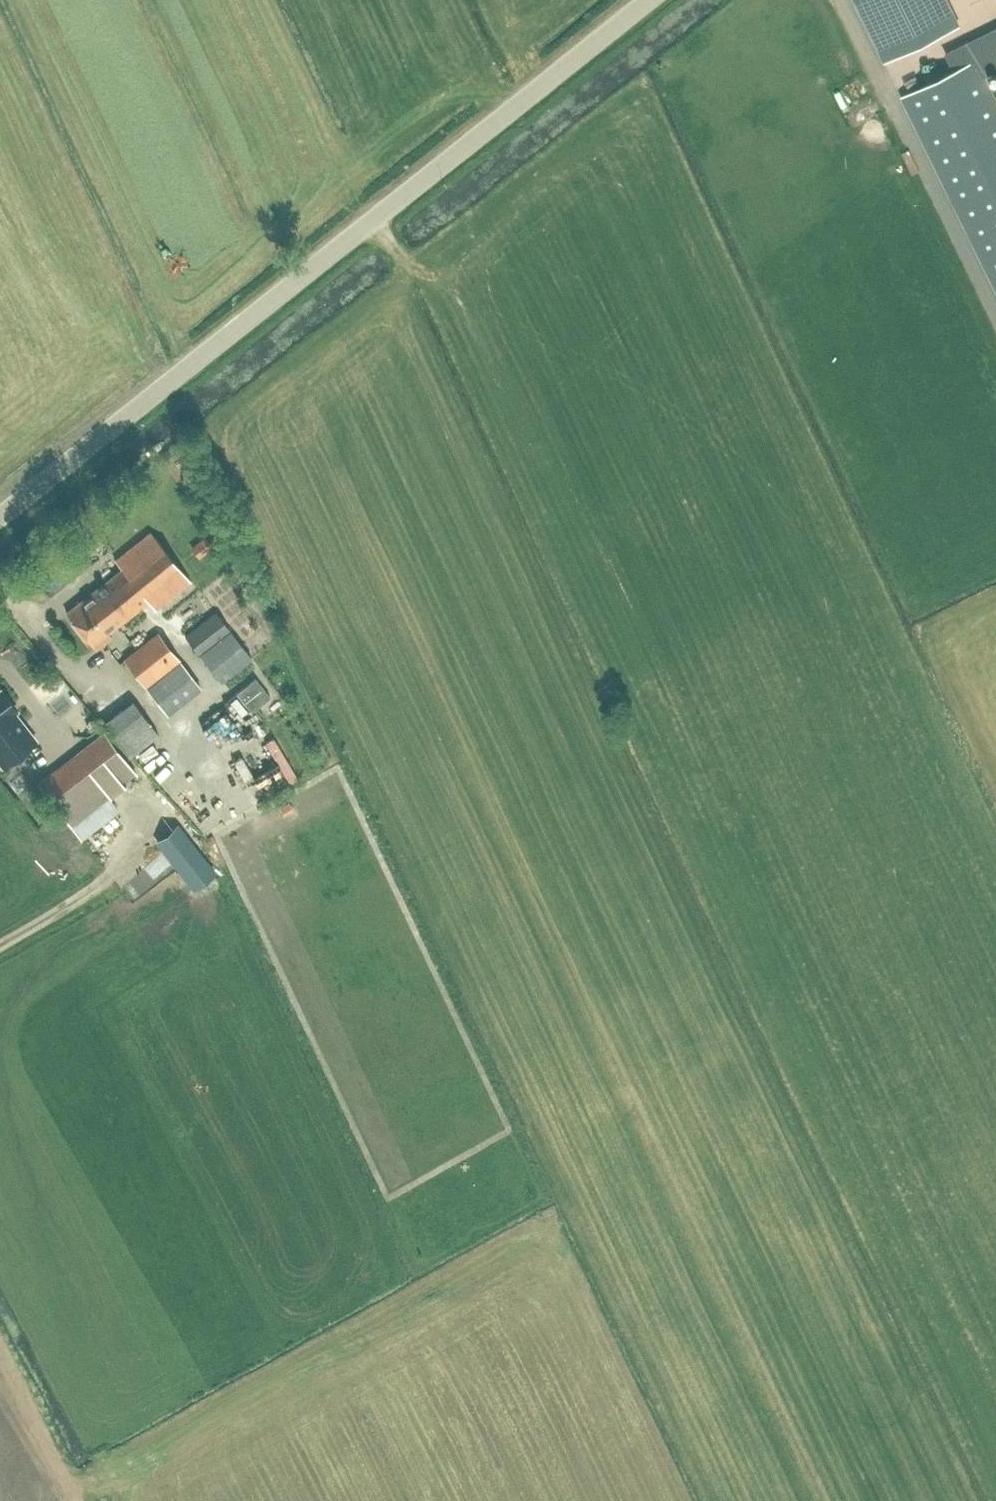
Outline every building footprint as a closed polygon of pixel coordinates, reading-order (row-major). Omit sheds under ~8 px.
[(946,0),(856,0),(885,60),(958,24),(946,0)] [(154,607),(189,579),(150,529),(114,557),(121,566),(66,610),(95,648),(109,636),(106,632),(147,599),(154,607)] [(231,685),(256,665),(213,611),(185,633),(226,683),(228,682),(231,685)] [(124,655),(145,683),(178,658),(157,631),(124,655)] [(199,685),(178,658),(145,683),(167,711),(199,685)] [(56,734),(82,713),(54,679),(28,700),(56,734)] [(261,684),(235,692),(242,714),(268,705),(261,684)] [(2,765),(25,746),(13,731),(23,723),(9,705),(11,703),(0,689),(0,762),(2,765)] [(157,734),(132,699),(102,721),(127,755),(157,734)] [(236,781),(261,768),(229,707),(204,720),(236,781)] [(75,753),(37,781),(70,826),(137,774),(104,731),(75,753)]
